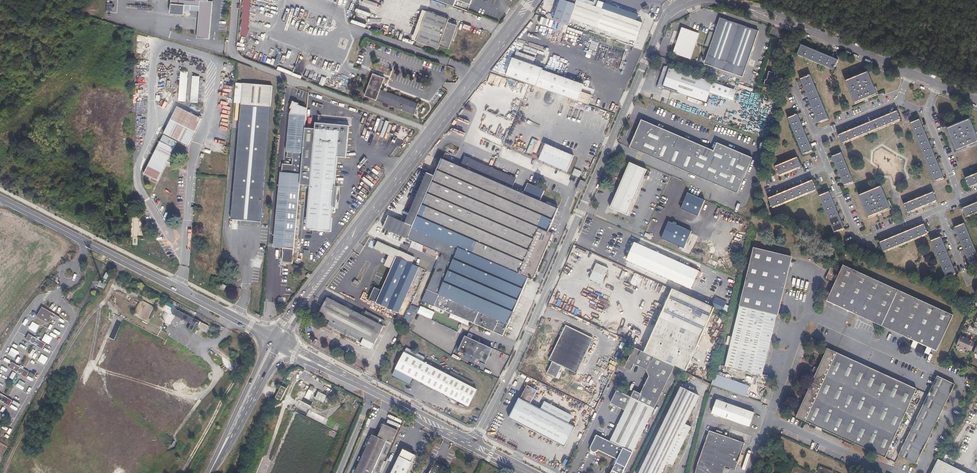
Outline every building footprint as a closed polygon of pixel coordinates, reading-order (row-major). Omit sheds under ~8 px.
[(171,13),(185,13),(185,9),(186,3),(200,4),(200,10),(198,37),(210,38),(213,0),(172,0),(171,13)] [(245,36),(253,0),(243,0),(241,11),(243,11),(238,34),(245,36)] [(638,15),(636,14),(624,10),(609,5),(606,3),(605,5),(603,9),(600,8),(583,2),(578,0),(577,4),(565,0),(561,0),(556,12),(553,20),(563,23),(569,26),(572,18),(581,22),(594,26),(611,32),(626,37),(636,41),(639,33),(643,23),(636,20),(638,15)] [(651,12),(650,9),(649,9),(647,6),(643,9),(645,12),(645,13),(647,15),(651,12)] [(448,18),(426,11),(416,41),(439,48),(440,44),(449,47),(457,24),(447,20),(448,18)] [(751,55),(756,42),(759,32),(757,31),(744,27),(721,18),(719,25),(714,39),(709,54),(707,58),(701,56),(699,63),(707,65),(724,71),(739,76),(743,78),(746,69),(751,55)] [(695,48),(699,35),(683,29),(680,36),(676,48),(674,54),(678,56),(690,60),(695,48)] [(271,39),(268,47),(276,50),(279,42),(271,39)] [(283,44),(279,53),(286,51),(290,50),(295,49),(283,44)] [(831,57),(814,50),(802,45),(798,55),(805,58),(815,62),(826,67),(835,71),(839,60),(831,57)] [(290,55),(288,55),(285,64),(292,66),(298,52),(290,55)] [(324,59),(312,54),(307,69),(312,71),(311,73),(318,76),(324,59)] [(570,79),(547,71),(543,70),(542,69),(543,68),(521,60),(513,57),(512,61),(506,76),(512,78),(523,82),(538,87),(566,97),(589,105),(592,95),(585,93),(582,92),(585,84),(570,79)] [(734,91),(707,82),(687,74),(670,69),(663,66),(661,71),(655,86),(661,89),(662,86),(667,88),(685,94),(701,100),(704,101),(708,90),(709,90),(720,94),(725,96),(731,98),(734,91)] [(179,101),(186,101),(188,71),(180,71),(179,101)] [(769,71),(766,84),(773,86),(777,73),(769,71)] [(878,96),(875,87),(871,77),(869,72),(860,76),(851,79),(849,80),(846,81),(850,90),(854,101),(856,105),(860,103),(871,98),(878,96)] [(386,78),(373,73),(365,94),(415,113),(419,103),(382,89),(386,78)] [(823,105),(818,93),(815,84),(811,75),(800,79),(805,91),(809,101),(813,110),(816,117),(819,124),(829,120),(823,105)] [(199,76),(191,76),(190,102),(197,103),(199,76)] [(271,84),(242,81),(230,217),(260,220),(271,84)] [(284,151),(301,152),(303,130),(305,108),(295,104),(291,103),(290,107),(287,113),(284,151)] [(201,119),(177,107),(165,133),(189,145),(190,143),(201,119)] [(873,131),(882,128),(890,124),(897,121),(902,119),(901,118),(899,113),(897,110),(894,111),(889,113),(880,117),(872,120),(864,124),(857,126),(849,130),(841,133),(838,135),(840,139),(841,142),(842,144),(852,140),(863,136),(873,131)] [(813,151),(806,136),(801,122),(798,114),(796,115),(794,116),(787,118),(790,124),(794,136),(800,150),(802,156),(806,154),(813,151)] [(974,127),(970,117),(967,118),(956,123),(948,126),(948,127),(951,134),(955,144),(957,149),(968,145),(976,141),(976,136),(976,135),(974,127)] [(937,160),(933,149),(930,142),(928,137),(923,125),(920,118),(916,120),(910,122),(918,140),(923,153),(928,167),(934,182),(945,178),(941,170),(937,160)] [(714,152),(702,148),(680,138),(655,128),(642,122),(635,138),(630,149),(680,171),(682,172),(688,174),(718,187),(737,195),(741,185),(747,171),(752,160),(741,155),(725,148),(717,144),(714,152)] [(303,130),(301,152),(301,154),(298,186),(311,187),(307,230),(331,232),(340,132),(303,130)] [(174,148),(160,141),(144,174),(158,181),(174,148)] [(531,157),(566,172),(574,155),(546,143),(540,157),(532,153),(531,157)] [(298,186),(301,154),(285,153),(285,157),(292,158),(291,166),(281,165),(273,247),(283,248),(283,258),(288,259),(288,261),(292,261),(298,186)] [(849,170),(846,162),(843,155),(842,153),(838,154),(832,157),(834,162),(840,177),(844,186),(854,183),(851,175),(849,170)] [(534,280),(554,234),(549,232),(551,228),(554,222),(559,208),(553,206),(541,200),(545,190),(528,182),(524,193),(521,192),(514,189),(513,189),(517,178),(511,176),(490,167),(474,160),(465,157),(461,167),(442,159),(434,175),(413,226),(408,239),(442,253),(422,301),(504,337),(530,278),(534,280)] [(801,168),(797,158),(788,161),(775,167),(777,172),(779,177),(787,174),(801,168)] [(638,193),(642,185),(646,176),(648,172),(637,168),(630,165),(627,172),(620,189),(613,206),(614,209),(615,212),(624,216),(628,217),(631,211),(635,201),(638,193)] [(972,176),(966,178),(970,189),(976,186),(976,173),(972,176)] [(583,192),(586,186),(587,183),(581,180),(578,190),(583,192)] [(798,199),(812,193),(817,191),(814,184),(813,181),(802,185),(792,189),(783,193),(773,197),(768,199),(771,206),(772,209),(775,208),(786,204),(798,199)] [(889,206),(886,198),(883,191),(881,186),(875,189),(868,192),(862,194),(858,195),(860,200),(863,206),(866,215),(868,218),(872,217),(883,212),(890,209),(889,206)] [(844,230),(838,214),(833,202),(829,192),(818,196),(823,208),(828,220),(832,230),(833,234),(838,232),(844,230)] [(928,206),(937,202),(936,198),(934,192),(921,197),(911,201),(904,204),(906,210),(908,214),(917,210),(928,206)] [(701,210),(704,202),(686,195),(680,211),(685,214),(697,218),(701,210)] [(973,204),(966,207),(962,208),(963,211),(966,218),(976,214),(976,203),(973,204)] [(687,241),(691,231),(676,224),(676,223),(674,221),(673,223),(669,221),(665,230),(662,238),(666,240),(678,245),(684,248),(687,241)] [(967,229),(966,226),(965,223),(962,224),(955,227),(954,227),(956,232),(960,242),(964,253),(967,260),(969,265),(975,262),(976,261),(976,254),(972,242),(967,229)] [(902,246),(918,239),(929,235),(924,224),(908,231),(893,237),(882,242),(880,243),(884,253),(889,251),(902,246)] [(616,257),(624,240),(612,234),(608,242),(604,252),(616,257)] [(950,260),(945,247),(944,244),(941,237),(938,238),(930,242),(934,250),(938,261),(943,272),(946,279),(956,274),(950,260)] [(395,257),(419,267),(422,260),(378,240),(374,249),(388,255),(383,266),(390,269),(395,257)] [(677,263),(658,255),(635,245),(627,262),(640,268),(667,280),(692,291),(698,279),(700,280),(702,275),(693,270),(677,263)] [(773,330),(780,303),(786,278),(791,256),(771,251),(754,247),(751,261),(744,291),(738,314),(732,337),(727,357),(725,366),(737,368),(755,373),(762,374),(767,356),(773,330)] [(398,313),(419,267),(395,257),(390,269),(380,291),(373,288),(368,300),(398,313)] [(606,278),(609,271),(597,265),(593,275),(590,282),(602,287),(606,278)] [(920,301),(897,291),(879,283),(863,275),(849,268),(842,265),(839,272),(829,268),(827,272),(824,278),(830,281),(834,283),(829,294),(826,300),(837,305),(856,314),(874,322),(902,335),(923,344),(936,351),(941,340),(947,326),(952,316),(941,311),(920,301)] [(724,277),(717,300),(727,303),(733,279),(724,277)] [(355,279),(349,288),(353,291),(359,282),(355,279)] [(708,320),(711,313),(713,308),(704,304),(692,299),(678,293),(671,290),(657,321),(663,324),(680,332),(694,338),(699,340),(701,335),(704,329),(708,320)] [(381,334),(384,327),(383,327),(386,321),(366,311),(364,315),(327,297),(318,314),(330,320),(327,325),(354,341),(358,342),(357,344),(361,346),(371,351),(373,350),(377,343),(381,334)] [(420,305),(417,312),(431,318),(434,311),(420,305)] [(42,306),(36,315),(46,321),(50,315),(58,319),(60,316),(42,306)] [(201,321),(175,308),(173,314),(191,323),(188,329),(195,333),(198,328),(207,332),(210,326),(201,321)] [(692,356),(699,340),(694,338),(680,332),(663,324),(657,321),(650,337),(649,341),(643,338),(636,335),(631,345),(636,347),(642,350),(672,363),(686,370),(692,356)] [(585,359),(590,348),(594,339),(588,336),(575,330),(566,326),(561,335),(554,351),(549,361),(553,363),(548,374),(558,379),(563,367),(569,370),(566,375),(571,377),(574,372),(578,374),(580,369),(585,359)] [(25,338),(42,348),(45,343),(28,333),(25,338)] [(971,350),(975,342),(972,341),(973,340),(961,335),(957,345),(968,350),(969,349),(971,350)] [(493,349),(466,337),(460,351),(487,364),(493,349)] [(658,402),(664,391),(667,384),(661,381),(665,375),(670,378),(673,373),(676,367),(671,364),(636,347),(626,367),(632,370),(635,364),(647,370),(648,377),(640,394),(633,391),(630,398),(618,391),(611,404),(626,411),(624,415),(618,427),(612,438),(610,443),(604,440),(597,436),(591,447),(590,448),(590,449),(590,450),(590,451),(591,452),(592,453),(593,454),(594,454),(595,454),(596,454),(597,453),(598,452),(602,453),(613,459),(617,461),(612,472),(624,472),(629,462),(637,446),(644,433),(650,418),(658,402)] [(444,373),(438,369),(427,363),(423,362),(425,357),(407,349),(403,356),(398,365),(393,376),(407,383),(410,385),(413,379),(415,380),(436,391),(455,400),(463,405),(468,407),(473,397),(477,390),(471,387),(462,382),(448,376),(444,373)] [(910,403),(913,396),(916,389),(898,381),(868,368),(850,359),(832,351),(826,349),(824,353),(819,364),(815,375),(809,388),(805,397),(800,408),(795,417),(798,419),(815,426),(836,436),(853,444),(866,450),(877,455),(885,459),(890,447),(896,435),(901,422),(906,412),(910,414),(915,405),(910,403)] [(12,361),(9,367),(25,376),(29,371),(12,361)] [(462,378),(451,372),(448,376),(462,382),(471,387),(474,383),(462,378)] [(667,384),(670,378),(665,375),(661,381),(667,384)] [(748,387),(736,382),(722,378),(714,375),(711,383),(715,385),(731,390),(745,395),(748,388),(748,387)] [(935,424),(944,405),(954,385),(941,378),(937,376),(928,394),(917,416),(907,438),(897,457),(901,458),(915,466),(916,463),(926,443),(935,424)] [(282,386),(275,397),(281,400),(287,388),(282,386)] [(561,419),(542,410),(536,406),(532,404),(536,398),(539,391),(529,386),(524,395),(522,398),(522,399),(520,399),(514,411),(510,419),(517,423),(541,435),(559,444),(567,448),(571,439),(577,427),(570,424),(561,419)] [(689,435),(694,427),(688,423),(696,407),(701,395),(692,391),(683,386),(682,389),(676,402),(669,415),(664,426),(658,439),(655,445),(648,460),(643,470),(641,472),(664,472),(668,464),(674,467),(678,459),(683,449),(689,435)] [(9,405),(12,399),(0,392),(0,400),(9,405)] [(748,426),(753,412),(747,410),(717,400),(712,414),(722,417),(739,423),(748,426)] [(574,417),(553,406),(546,403),(542,410),(561,419),(570,424),(574,417)] [(389,450),(392,443),(394,439),(395,437),(398,432),(384,425),(381,432),(377,439),(372,436),(366,450),(357,469),(355,472),(378,472),(383,462),(389,450)] [(739,461),(742,451),(745,443),(726,437),(715,433),(710,431),(705,446),(698,464),(697,470),(696,472),(724,472),(725,470),(726,467),(729,468),(731,469),(736,470),(739,461)] [(405,449),(393,472),(409,472),(417,456),(405,449)] [(937,461),(931,472),(962,472),(937,461)] [(435,465),(431,472),(443,472),(445,468),(435,465)]
